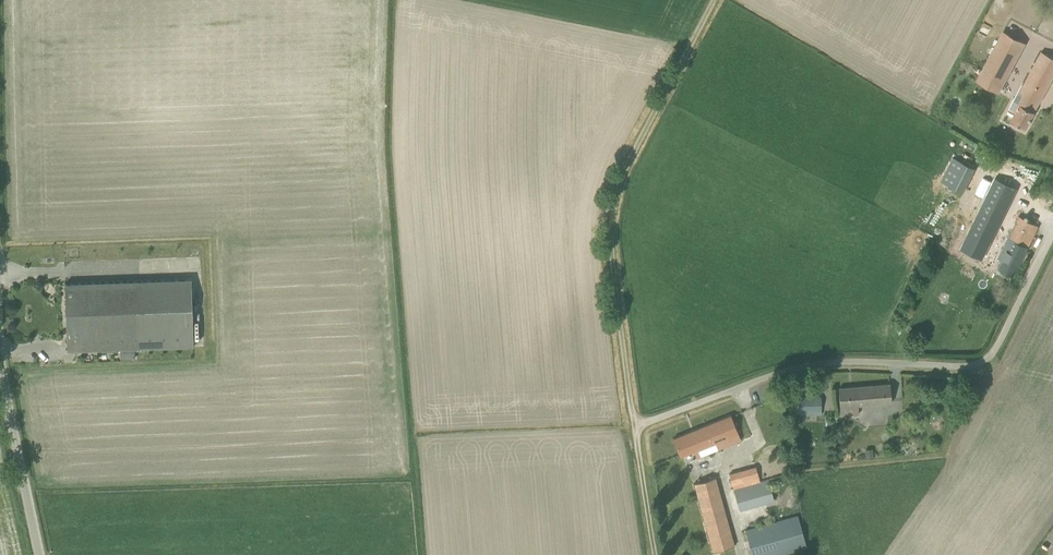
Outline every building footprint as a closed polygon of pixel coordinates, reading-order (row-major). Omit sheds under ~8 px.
[(977,81),(998,92),(1025,42),(1004,31),(977,81)] [(1011,120),(1026,128),(1052,78),(1052,57),(1042,51),(1020,91),(1026,95),(1021,104),(1017,102),(1013,107),(1018,110),(1011,120)] [(966,192),(978,167),(953,156),(941,181),(966,192)] [(1016,191),(1020,182),(999,171),(959,248),(992,266),(997,257),(985,251),(1010,202),(1013,203),(1019,192),(1016,191)] [(1019,216),(997,259),(1001,261),(997,268),(1013,276),(1038,226),(1019,216)] [(192,312),(191,279),(65,283),(68,351),(121,349),(121,359),(135,358),(135,348),(193,346),(193,340),(200,340),(199,312),(192,312)] [(840,406),(891,402),(890,384),(839,388),(840,406)] [(816,410),(821,410),(821,397),(798,397),(799,415),(816,415),(816,410)] [(738,433),(731,415),(673,438),(680,456),(738,433)] [(866,459),(874,458),(873,448),(865,449),(866,459)] [(759,482),(755,466),(729,473),(739,509),(774,500),(768,479),(759,482)] [(713,551),(735,545),(716,477),(694,483),(713,551)] [(807,547),(798,514),(745,529),(752,554),(778,554),(807,547)]
